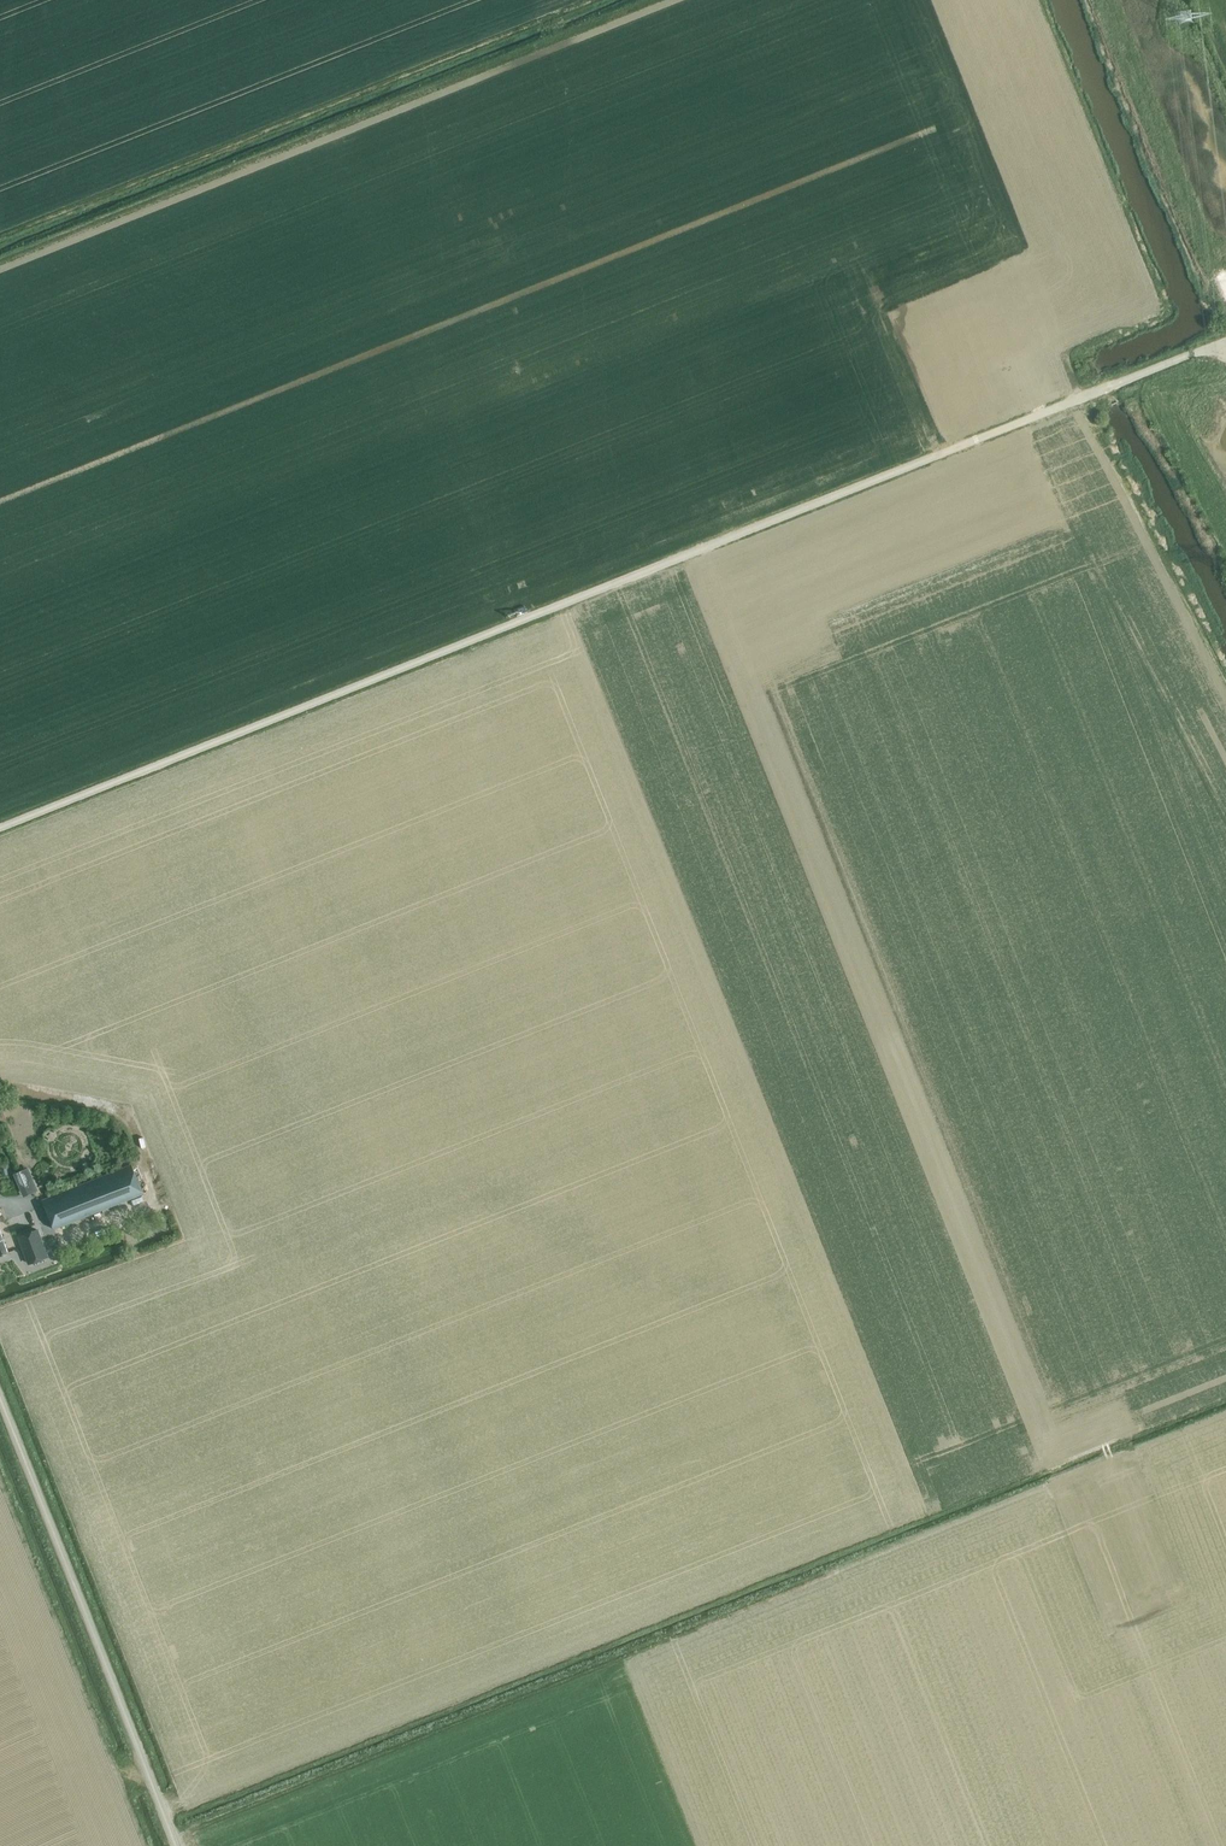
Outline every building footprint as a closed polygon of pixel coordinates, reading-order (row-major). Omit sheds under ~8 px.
[(42,1201),(54,1229),(143,1194),(132,1165),(42,1201)] [(29,1169),(14,1175),(24,1198),(38,1192),(29,1169)] [(37,1230),(19,1237),(29,1264),(47,1257),(37,1230)] [(8,1253),(3,1239),(0,1231),(0,1256),(8,1253)] [(56,1234),(58,1243),(71,1241),(69,1231),(56,1234)]
